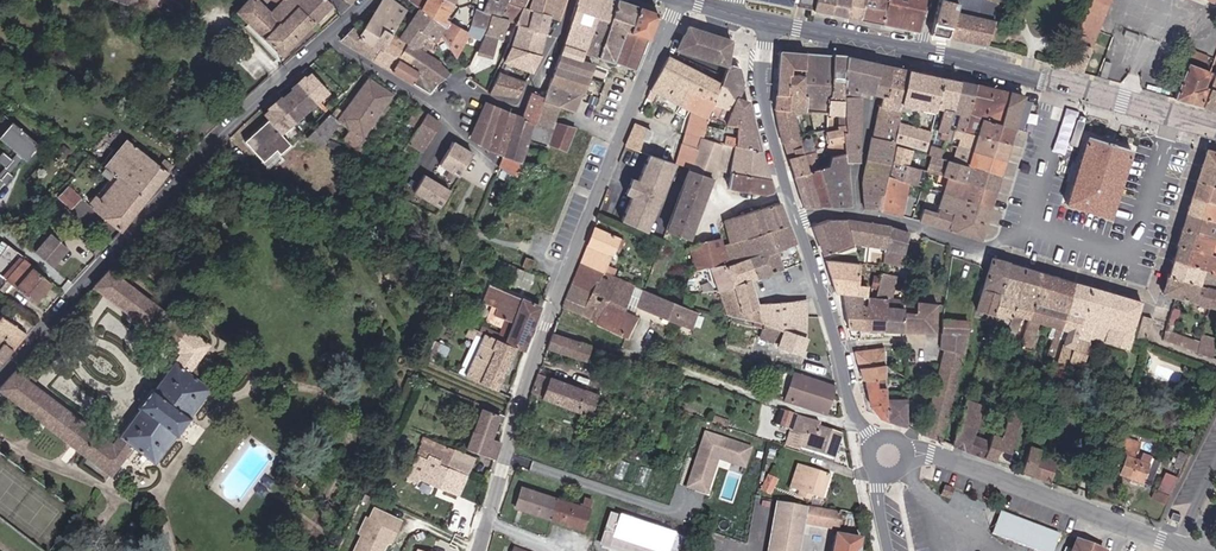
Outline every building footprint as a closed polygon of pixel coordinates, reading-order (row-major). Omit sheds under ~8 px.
[(164,19),(172,0),(121,0),(164,19)] [(323,29),(308,13),(313,8),(304,0),(280,0),(288,4),(278,13),(265,0),(260,0),(245,14),(289,61),(323,29)] [(341,12),(330,0),(304,0),(313,8),(308,13),(323,29),(341,12)] [(423,0),(418,10),(422,13),(430,0),(423,0)] [(449,15),(444,11),(446,7),(454,12),(456,7),(440,0),(430,0),(422,13),(424,14),(442,27),(444,23),(449,15)] [(511,6),(513,0),(492,0),(485,18),(480,15),(470,41),(481,46),(492,19),(498,20),(500,15),(507,17),(511,6)] [(527,12),(532,0),(513,0),(511,6),(527,12)] [(561,22),(568,0),(535,0),(525,26),(548,36),(554,19),(561,22)] [(585,57),(593,34),(604,36),(618,3),(608,0),(579,0),(563,48),(559,47),(556,56),(579,63),(581,56),(585,57)] [(817,0),(756,0),(789,7),(789,4),(800,6),(804,9),(807,9),(810,8),(814,9),(817,0)] [(835,0),(817,0),(814,9),(814,12),(831,16),(835,0)] [(850,0),(835,0),(831,16),(845,19),(850,0)] [(858,22),(864,0),(850,0),(845,19),(858,22)] [(858,22),(882,27),(888,0),(864,0),(858,22)] [(920,0),(888,0),(882,27),(916,34),(926,0),(920,0)] [(940,5),(958,10),(949,42),(984,49),(1001,8),(983,1),(984,0),(942,0),(940,5)] [(983,1),(1001,8),(1004,0),(984,0),(983,1)] [(1060,69),(1082,75),(1115,0),(1090,0),(1060,69)] [(650,41),(631,35),(640,9),(618,3),(604,36),(593,34),(585,57),(638,73),(650,41)] [(391,34),(396,38),(411,15),(396,4),(374,38),(378,40),(385,44),(391,34)] [(520,29),(522,25),(527,12),(511,6),(507,17),(500,15),(498,20),(492,19),(481,46),(474,63),(489,70),(496,52),(500,53),(507,34),(516,38),(520,29)] [(631,35),(650,41),(660,15),(640,9),(631,35)] [(447,31),(442,27),(424,14),(405,44),(409,47),(404,56),(416,63),(413,68),(443,87),(452,78),(436,67),(437,65),(417,53),(426,40),(435,50),(442,41),(447,31)] [(552,37),(561,22),(554,19),(548,36),(552,37)] [(540,57),(548,36),(525,26),(522,25),(520,29),(532,34),(526,52),(540,57)] [(461,64),(470,41),(450,27),(447,31),(442,41),(461,64)] [(687,35),(702,40),(705,33),(705,31),(691,27),(687,35)] [(540,57),(526,52),(532,34),(520,29),(516,38),(511,51),(507,62),(521,68),(532,73),(540,57)] [(696,43),(701,45),(702,42),(709,44),(710,41),(715,43),(717,37),(705,33),(702,40),(687,35),(680,51),(690,53),(692,48),(694,48),(696,43)] [(378,40),(374,38),(370,45),(369,44),(364,34),(347,45),(368,58),(378,40)] [(385,44),(390,47),(396,38),(391,34),(385,44)] [(690,53),(726,65),(734,43),(717,37),(715,43),(710,41),(709,44),(702,42),(701,45),(696,43),(694,48),(692,48),(690,53)] [(379,65),(393,73),(400,60),(413,68),(416,63),(404,56),(409,47),(405,44),(396,38),(390,47),(379,65)] [(390,47),(385,44),(378,40),(368,58),(379,65),(390,47)] [(783,43),(780,108),(784,132),(802,128),(799,109),(818,109),(820,125),(831,125),(832,113),(832,109),(835,48),(783,43)] [(847,89),(846,77),(849,49),(835,48),(832,109),(839,110),(840,122),(849,123),(847,89)] [(863,86),(857,84),(863,53),(849,49),(846,77),(847,89),(863,91),(863,86)] [(863,86),(874,89),(881,58),(863,53),(857,84),(863,86)] [(580,97),(582,97),(592,68),(579,63),(556,56),(541,98),(546,99),(544,106),(559,110),(573,115),(580,97)] [(1198,58),(1193,56),(1190,62),(1196,64),(1198,58)] [(713,101),(720,83),(672,59),(669,58),(649,98),(656,101),(660,91),(695,108),(673,161),(690,166),(695,150),(701,134),(708,114),(713,101)] [(883,92),(887,93),(896,62),(881,58),(874,89),(883,92)] [(1198,58),(1196,64),(1205,68),(1208,62),(1198,58)] [(432,97),(443,87),(413,68),(400,60),(393,73),(432,97)] [(518,74),(521,68),(507,62),(505,69),(518,74)] [(896,143),(899,128),(911,66),(896,62),(887,93),(883,92),(878,133),(874,133),(873,156),(893,161),(894,158),(896,143)] [(734,109),(737,102),(743,84),(740,70),(726,65),(720,83),(713,101),(722,104),(734,109)] [(899,128),(896,143),(917,149),(926,151),(937,107),(940,94),(945,74),(911,66),(899,128)] [(1208,90),(1205,89),(1211,75),(1188,69),(1174,100),(1201,108),(1208,90)] [(519,100),(527,84),(503,73),(495,94),(519,100)] [(952,109),(956,95),(960,78),(945,74),(940,94),(937,107),(944,109),(941,123),(944,124),(941,135),(945,137),(952,109)] [(964,129),(968,113),(976,82),(960,78),(956,95),(952,109),(960,111),(956,127),(964,129)] [(1215,112),(1215,78),(1204,108),(1215,112)] [(282,137),(287,143),(335,100),(317,79),(312,83),(318,91),(304,102),(299,96),(288,104),(294,112),(280,123),(275,117),(269,121),(272,125),(282,137)] [(355,151),(395,96),(372,81),(335,123),(329,118),(307,141),(325,150),(332,136),(342,125),(352,132),(343,144),(355,151)] [(968,113),(987,118),(994,86),(976,82),(968,113)] [(987,118),(1003,122),(1012,91),(994,86),(987,118)] [(859,144),(863,144),(863,91),(847,89),(849,123),(850,138),(850,147),(851,154),(860,153),(859,144)] [(1003,122),(1016,125),(1025,95),(1012,91),(1003,122)] [(523,166),(531,142),(544,106),(546,99),(541,98),(534,95),(525,119),(518,116),(512,135),(505,156),(502,166),(519,173),(523,166)] [(713,116),(717,117),(722,104),(713,101),(708,114),(713,116)] [(735,145),(759,153),(752,127),(748,106),(737,102),(734,109),(730,122),(723,119),(720,127),(710,124),(713,116),(708,114),(701,134),(721,140),(735,145)] [(723,119),(730,122),(734,109),(722,104),(717,117),(723,119)] [(476,138),(490,150),(498,130),(505,111),(490,105),(476,138)] [(546,148),(554,124),(559,110),(544,106),(531,142),(546,148)] [(421,128),(429,114),(421,109),(413,124),(421,128)] [(836,122),(840,122),(839,110),(832,109),(832,113),(836,113),(836,122)] [(505,111),(498,130),(512,135),(518,116),(505,111)] [(964,129),(998,138),(1003,122),(987,118),(968,113),(964,129)] [(212,134),(219,126),(205,114),(199,123),(212,134)] [(407,154),(420,161),(441,122),(429,114),(421,128),(407,154)] [(834,141),(850,138),(849,123),(840,122),(841,128),(832,129),(834,141)] [(998,138),(1012,142),(1016,125),(1003,122),(998,138)] [(649,143),(652,135),(650,133),(648,132),(648,129),(637,124),(626,149),(638,153),(643,141),(649,143)] [(258,159),(271,148),(282,137),(272,125),(248,147),(258,159)] [(550,149),(567,155),(576,132),(558,126),(550,149)] [(994,153),(995,150),(998,138),(964,129),(956,127),(952,139),(954,140),(953,142),(994,153)] [(807,148),(818,145),(813,128),(802,131),(807,148)] [(31,162),(36,166),(47,153),(18,129),(5,145),(23,160),(19,166),(9,158),(3,166),(12,174),(3,184),(0,182),(0,198),(13,184),(17,188),(24,180),(19,176),(31,162)] [(498,130),(490,150),(505,156),(512,135),(498,130)] [(453,156),(461,142),(442,131),(434,145),(453,156)] [(823,162),(821,155),(818,145),(807,148),(802,131),(785,136),(796,168),(823,162)] [(1070,198),(1115,211),(1135,144),(1090,131),(1070,198)] [(710,176),(712,167),(721,140),(701,134),(695,150),(690,166),(689,168),(710,176)] [(835,151),(850,147),(850,138),(834,141),(832,142),(835,151)] [(994,153),(1007,157),(1012,142),(998,138),(995,150),(994,153)] [(577,174),(591,140),(589,139),(576,173),(577,174)] [(712,167),(728,170),(735,145),(721,140),(712,167)] [(941,155),(989,169),(994,153),(953,142),(949,141),(944,140),(943,146),(941,155)] [(1215,164),(1215,143),(1208,140),(1199,174),(1212,178),(1215,164)] [(171,163),(166,168),(135,143),(112,171),(151,202),(179,170),(171,163)] [(894,158),(913,164),(917,149),(896,143),(894,158)] [(938,155),(941,155),(943,146),(931,143),(929,152),(938,155)] [(733,172),(769,181),(759,153),(735,145),(728,170),(733,172)] [(806,199),(855,203),(853,178),(851,154),(850,147),(835,151),(834,159),(823,162),(796,168),(806,199)] [(258,159),(262,163),(275,152),(271,148),(258,159)] [(1003,172),(1005,162),(1007,157),(994,153),(989,169),(1003,172)] [(953,175),(985,185),(989,169),(941,155),(938,155),(934,170),(953,175)] [(657,176),(666,179),(673,161),(665,160),(651,156),(642,181),(634,179),(629,194),(636,196),(626,223),(648,231),(654,213),(644,210),(647,201),(657,205),(663,189),(654,185),(657,176)] [(872,166),(891,171),(893,161),(873,156),(872,166)] [(912,181),(919,183),(924,167),(913,164),(894,158),(893,161),(891,171),(891,174),(912,181)] [(889,182),(891,174),(891,171),(872,166),(871,178),(889,182)] [(667,230),(688,237),(710,176),(689,168),(667,230)] [(985,185),(998,189),(1003,172),(989,169),(985,185)] [(85,202),(124,233),(151,202),(112,171),(85,202)] [(410,192),(443,208),(453,189),(420,172),(410,192)] [(764,197),(773,194),(769,181),(733,172),(728,187),(764,197)] [(404,189),(407,183),(394,176),(389,173),(386,180),(404,189)] [(884,209),(905,215),(912,181),(891,174),(889,182),(886,198),(884,209)] [(1208,195),(1210,187),(1212,178),(1199,174),(1194,191),(1208,195)] [(968,198),(980,201),(985,185),(953,175),(948,192),(968,198)] [(654,185),(663,189),(666,179),(657,176),(654,185)] [(870,195),(886,198),(889,182),(871,178),(870,195)] [(1215,197),(1215,179),(1212,178),(1210,187),(1208,195),(1215,197)] [(79,197),(65,185),(58,194),(71,206),(79,197)] [(984,203),(993,206),(998,189),(985,185),(980,201),(984,203)] [(1202,210),(1203,210),(1208,195),(1194,191),(1190,206),(1202,210)] [(924,220),(971,233),(980,201),(968,198),(948,192),(942,212),(927,208),(924,220)] [(870,205),(884,209),(886,198),(870,195),(870,205)] [(1215,214),(1215,197),(1208,195),(1203,210),(1215,214)] [(644,210),(654,213),(657,205),(647,201),(644,210)] [(985,236),(989,222),(993,206),(984,203),(980,201),(971,233),(985,236)] [(730,243),(731,245),(785,228),(777,205),(724,222),(730,243)] [(1197,226),(1199,227),(1203,213),(1203,210),(1202,210),(1190,206),(1185,222),(1197,226)] [(1203,210),(1203,213),(1199,227),(1215,231),(1215,214),(1203,210)] [(859,238),(874,243),(875,220),(852,212),(833,211),(815,218),(827,249),(859,238)] [(890,247),(891,240),(893,226),(875,220),(874,243),(890,247)] [(1181,238),(1194,243),(1199,227),(1197,226),(1185,222),(1181,238)] [(888,260),(906,265),(912,232),(893,226),(891,240),(890,247),(888,260)] [(1199,227),(1194,243),(1215,249),(1215,231),(1199,227)] [(728,266),(729,269),(792,248),(785,228),(731,245),(730,243),(722,245),(728,266)] [(618,272),(608,268),(618,243),(621,245),(623,241),(596,230),(582,266),(613,278),(616,279),(618,272)] [(53,263),(69,245),(54,232),(38,250),(53,263)] [(707,268),(728,266),(722,245),(720,238),(691,246),(698,269),(707,268)] [(1190,258),(1190,256),(1194,243),(1181,238),(1176,254),(1189,258),(1190,258)] [(1215,265),(1215,249),(1194,243),(1190,256),(1190,258),(1215,265)] [(0,261),(0,289),(3,292),(12,282),(35,301),(51,282),(12,248),(0,261)] [(713,292),(747,282),(798,266),(792,248),(729,269),(728,266),(707,268),(713,292)] [(1184,273),(1185,274),(1190,258),(1189,258),(1176,254),(1172,270),(1184,273)] [(992,268),(1009,273),(1013,260),(996,255),(992,268)] [(870,284),(862,283),(865,261),(830,257),(837,289),(845,290),(865,292),(869,293),(870,284)] [(1215,281),(1215,265),(1190,258),(1185,274),(1215,281)] [(519,269),(528,273),(532,263),(523,259),(519,269)] [(1009,273),(1026,277),(1030,264),(1013,260),(1009,273)] [(1026,277),(1043,281),(1047,269),(1030,264),(1026,277)] [(589,299),(602,305),(613,278),(582,266),(565,311),(582,319),(589,299)] [(897,286),(896,286),(898,270),(887,267),(883,295),(889,295),(896,296),(897,286)] [(996,314),(1002,297),(1009,273),(992,268),(978,315),(994,321),(996,314)] [(1043,281),(1075,290),(1078,277),(1047,269),(1043,281)] [(1167,286),(1181,291),(1185,274),(1184,273),(1172,270),(1167,286)] [(0,392),(112,473),(132,447),(156,464),(177,436),(179,437),(195,417),(193,415),(212,390),(196,377),(205,365),(200,361),(212,344),(113,271),(95,288),(184,353),(157,388),(155,386),(139,408),(140,409),(113,444),(25,379),(29,374),(20,367),(0,392)] [(527,293),(533,277),(518,271),(512,286),(527,293)] [(1013,319),(1016,310),(1026,277),(1009,273),(1002,297),(996,314),(1013,319)] [(1215,301),(1215,300),(1215,281),(1185,274),(1181,291),(1215,301)] [(1016,310),(1031,315),(1043,281),(1026,277),(1016,310)] [(1075,290),(1092,295),(1095,282),(1078,277),(1075,290)] [(622,313),(626,301),(631,285),(616,279),(613,278),(602,305),(622,313)] [(1065,324),(1075,290),(1043,281),(1031,315),(1027,330),(1019,354),(1023,356),(1027,345),(1032,346),(1041,318),(1059,323),(1047,364),(1051,366),(1065,324)] [(761,326),(754,303),(747,282),(713,292),(720,316),(731,319),(761,328),(761,326)] [(1099,297),(1120,302),(1124,289),(1095,282),(1092,295),(1099,297)] [(626,301),(636,306),(642,290),(631,285),(626,301)] [(1120,302),(1142,308),(1146,295),(1124,289),(1120,302)] [(688,308),(680,305),(644,290),(642,290),(636,306),(636,307),(674,321),(683,324),(688,308)] [(851,325),(863,326),(864,302),(865,292),(845,290),(847,305),(851,325)] [(1070,365),(1092,295),(1075,290),(1065,324),(1072,327),(1069,336),(1067,335),(1058,365),(1063,367),(1064,363),(1070,365)] [(527,354),(542,310),(493,291),(485,312),(498,317),(495,325),(507,330),(501,344),(527,354)] [(864,302),(888,304),(889,295),(883,295),(869,293),(865,292),(864,302)] [(888,304),(896,305),(898,296),(896,296),(889,295),(888,304)] [(1094,333),(1108,337),(1120,302),(1099,297),(1092,295),(1078,339),(1070,365),(1064,384),(1069,386),(1078,360),(1085,362),(1094,333)] [(886,328),(905,329),(908,298),(898,296),(896,305),(888,304),(886,328)] [(905,329),(936,332),(940,301),(908,298),(905,329)] [(582,319),(595,325),(602,305),(589,299),(582,319)] [(863,326),(886,328),(888,304),(864,302),(863,326)] [(1108,337),(1131,343),(1142,308),(1120,302),(1108,337)] [(803,359),(808,340),(806,303),(754,303),(761,326),(761,328),(758,341),(797,353),(796,357),(803,359)] [(595,325),(626,340),(635,318),(622,313),(602,305),(595,325)] [(683,324),(691,327),(697,310),(688,308),(683,324)] [(1139,335),(1148,338),(1155,315),(1147,312),(1139,335)] [(22,336),(25,332),(2,315),(0,319),(0,339),(12,348),(22,336)] [(925,434),(942,440),(972,333),(969,333),(971,320),(945,318),(941,348),(948,348),(925,434)] [(484,325),(481,331),(496,337),(499,330),(484,325)] [(1187,331),(1172,326),(1169,335),(1184,339),(1187,331)] [(1206,335),(1215,338),(1215,330),(1208,327),(1206,335)] [(1205,337),(1187,331),(1184,339),(1203,345),(1205,337)] [(1203,345),(1215,349),(1215,338),(1206,335),(1205,337),(1203,345)] [(549,351),(587,364),(592,350),(554,337),(549,351)] [(511,398),(522,370),(527,354),(501,344),(489,338),(470,382),(511,398)] [(12,348),(0,339),(0,365),(12,348)] [(863,365),(887,361),(887,342),(859,350),(863,365)] [(887,373),(887,361),(863,365),(866,377),(870,376),(887,373)] [(786,399),(824,413),(834,384),(796,370),(786,399)] [(887,392),(887,388),(887,373),(870,376),(875,400),(881,415),(888,417),(887,392)] [(593,418),(600,399),(540,377),(532,400),(537,402),(539,397),(593,418)] [(907,424),(907,398),(899,395),(887,392),(888,417),(907,424)] [(975,436),(977,431),(985,405),(969,400),(955,444),(971,450),(975,436)] [(496,463),(503,443),(496,440),(503,423),(507,424),(509,418),(487,410),(469,452),(496,463)] [(1001,449),(1013,453),(1025,415),(1013,411),(1005,435),(994,431),(992,437),(986,456),(998,460),(1001,449)] [(818,433),(820,431),(781,417),(775,431),(804,441),(800,453),(832,464),(839,441),(818,433)] [(522,435),(528,437),(532,424),(526,422),(522,435)] [(1129,442),(1145,448),(1150,436),(1133,430),(1129,442)] [(971,450),(986,456),(992,437),(977,431),(975,436),(971,450)] [(388,445),(399,450),(405,437),(394,432),(388,445)] [(745,469),(750,452),(705,437),(696,463),(699,464),(698,467),(695,466),(687,489),(696,492),(700,480),(710,484),(718,460),(719,457),(733,462),(732,465),(745,469)] [(475,464),(461,458),(462,454),(428,440),(420,458),(468,479),(475,464)] [(1025,470),(1035,474),(1041,454),(1043,448),(1034,444),(1025,470)] [(1116,447),(1110,470),(1119,472),(1124,449),(1116,447)] [(1162,467),(1166,457),(1157,454),(1158,453),(1148,449),(1146,454),(1134,450),(1132,456),(1162,467)] [(1181,477),(1190,453),(1183,450),(1174,475),(1181,477)] [(1053,480),(1059,460),(1041,454),(1035,474),(1053,480)] [(1127,470),(1158,480),(1162,467),(1132,456),(1127,470)] [(460,498),(468,479),(420,458),(419,458),(409,482),(428,490),(430,486),(460,498)] [(790,493),(801,496),(808,475),(798,472),(790,493)] [(815,501),(820,503),(827,482),(808,475),(801,496),(806,498),(804,503),(813,506),(815,501)] [(706,495),(710,484),(700,480),(696,492),(706,495)] [(929,494),(939,497),(942,488),(931,485),(929,494)] [(765,497),(772,499),(776,488),(769,486),(765,497)] [(591,510),(583,507),(524,487),(517,509),(584,531),(591,510)] [(1169,503),(1172,494),(1158,488),(1155,497),(1169,503)] [(583,507),(591,510),(594,502),(585,499),(583,507)] [(836,536),(839,521),(782,510),(775,550),(798,550),(802,530),(836,536)] [(1047,550),(1056,550),(1062,530),(1001,510),(993,533),(1047,550)] [(398,524),(375,513),(357,550),(382,550),(380,548),(382,543),(388,545),(398,524)] [(679,541),(614,518),(607,538),(646,550),(668,550),(669,548),(676,550),(679,541)] [(1110,549),(1074,537),(1069,550),(1110,550),(1110,549)] [(331,550),(339,550),(342,544),(332,538),(327,549),(331,550)] [(857,545),(835,541),(833,550),(856,550),(857,545)]
